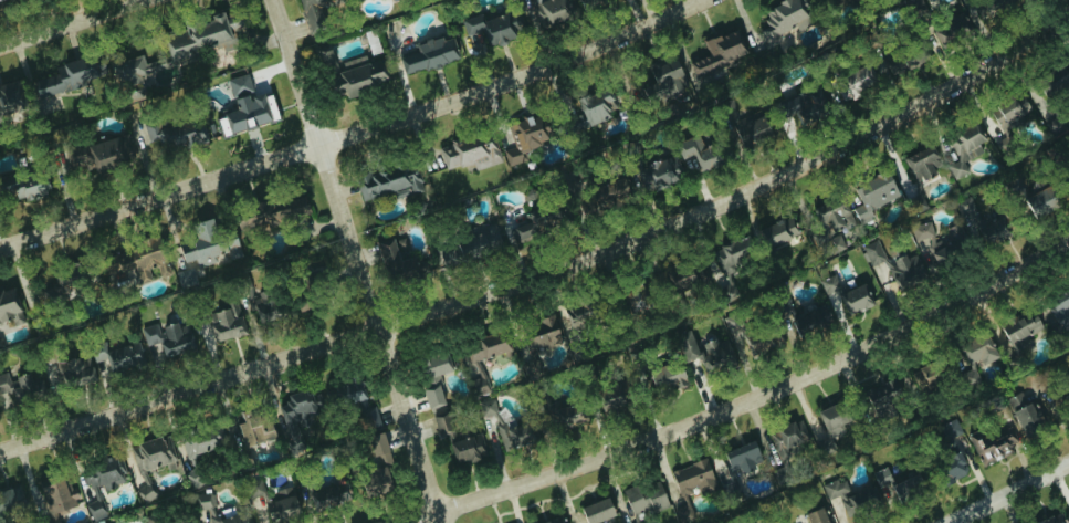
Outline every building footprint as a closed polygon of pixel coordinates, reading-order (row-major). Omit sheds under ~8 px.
[(306,32),(327,27),(322,9),(338,4),(337,0),(298,0),(306,32)] [(532,26),(535,31),(571,15),(564,0),(545,0),(534,5),(542,21),(532,26)] [(805,0),(787,0),(762,8),(768,27),(757,30),(762,48),(781,42),(778,33),(796,27),(797,30),(812,25),(805,0)] [(982,3),(987,15),(1016,4),(1015,0),(983,0),(984,2),(982,3)] [(517,11),(484,21),(482,14),(460,20),(465,36),(482,31),(486,46),(524,35),(517,11)] [(969,39),(966,14),(933,18),(936,43),(969,39)] [(236,42),(232,27),(226,28),(223,17),(162,33),(170,60),(236,42)] [(703,40),(708,56),(689,62),(696,86),(712,81),(709,71),(749,59),(740,29),(703,40)] [(404,76),(458,58),(450,35),(414,46),(416,52),(398,58),(404,76)] [(336,61),(329,47),(328,43),(323,44),(313,49),(314,49),(329,79),(330,82),(334,89),(335,94),(345,92),(348,98),(354,97),(378,84),(389,82),(384,72),(382,60),(365,63),(364,56),(336,61)] [(60,64),(63,74),(27,84),(31,99),(105,78),(98,53),(60,64)] [(125,104),(145,97),(138,74),(146,72),(141,55),(112,64),(125,104)] [(656,101),(687,91),(676,59),(647,69),(653,84),(643,87),(646,96),(654,93),(656,101)] [(1061,66),(1035,83),(1046,99),(1068,83),(1068,79),(1061,66)] [(22,110),(17,82),(0,85),(0,114),(22,110)] [(640,95),(636,85),(626,89),(630,99),(640,95)] [(795,113),(800,123),(827,111),(817,87),(774,107),(780,120),(795,113)] [(1020,115),(1029,111),(1022,94),(987,108),(997,131),(1000,130),(1002,136),(1008,134),(1006,130),(1023,124),(1020,115)] [(734,138),(763,139),(764,115),(735,114),(734,138)] [(507,166),(523,162),(520,150),(548,142),(542,118),(530,121),(529,119),(507,124),(513,148),(503,150),(507,166)] [(157,128),(160,150),(207,142),(204,120),(157,128)] [(968,173),(963,162),(982,153),(977,144),(984,141),(975,123),(946,137),(957,160),(946,165),(953,180),(968,173)] [(95,172),(135,159),(126,133),(65,153),(71,172),(93,165),(95,172)] [(475,171),(501,162),(491,137),(474,143),(472,135),(437,148),(445,171),(472,161),(475,171)] [(674,145),(680,160),(691,155),(699,173),(719,164),(710,145),(703,148),(696,135),(674,145)] [(904,158),(915,183),(942,170),(931,145),(904,158)] [(644,191),(682,180),(675,156),(664,159),(637,167),(644,191)] [(361,201),(392,192),(394,199),(422,191),(413,162),(355,179),(361,201)] [(1,208),(43,193),(39,182),(27,186),(23,172),(0,179),(0,203),(1,208)] [(898,196),(885,172),(852,189),(861,205),(852,209),(860,225),(872,219),(869,211),(898,196)] [(594,187),(599,204),(628,194),(623,178),(594,187)] [(308,217),(305,197),(287,200),(289,220),(308,217)] [(978,222),(971,197),(955,201),(960,220),(966,218),(972,238),(982,235),(985,245),(1009,238),(1003,216),(978,222)] [(561,228),(556,205),(524,213),(526,224),(509,228),(512,240),(561,228)] [(813,233),(819,256),(846,250),(842,232),(853,229),(848,205),(816,213),(820,231),(813,233)] [(797,236),(786,215),(757,229),(768,250),(797,236)] [(240,257),(233,228),(214,232),(212,219),(191,224),(195,241),(178,245),(183,266),(195,264),(196,268),(214,264),(212,255),(226,252),(228,260),(240,257)] [(953,241),(940,247),(927,221),(910,229),(916,242),(924,238),(938,268),(961,257),(953,241)] [(466,228),(468,240),(437,247),(441,267),(491,256),(489,250),(500,247),(494,222),(466,228)] [(114,282),(154,269),(158,279),(169,275),(156,236),(131,244),(134,253),(107,262),(114,282)] [(718,268),(752,256),(745,237),(712,249),(718,268)] [(398,261),(391,238),(375,243),(387,284),(422,273),(417,256),(398,261)] [(870,266),(885,259),(876,240),(861,247),(870,266)] [(922,282),(916,255),(905,257),(904,251),(887,254),(895,288),(922,282)] [(55,296),(83,281),(73,263),(51,274),(56,282),(49,286),(55,296)] [(180,289),(197,284),(192,268),(175,273),(180,289)] [(819,280),(824,295),(839,290),(834,275),(819,280)] [(846,316),(880,303),(872,282),(838,294),(846,316)] [(255,322),(279,316),(271,289),(254,293),(253,288),(243,291),(245,298),(248,297),(255,322)] [(12,320),(12,325),(22,323),(16,289),(0,292),(0,322),(12,320)] [(1045,298),(1056,327),(1068,322),(1068,289),(1045,298)] [(569,333),(593,326),(585,300),(560,307),(569,333)] [(836,323),(829,304),(794,316),(790,305),(777,309),(786,339),(836,323)] [(246,334),(241,316),(234,318),(231,308),(203,316),(211,344),(246,334)] [(141,330),(145,347),(158,343),(160,349),(150,352),(152,360),(194,348),(187,325),(178,327),(176,320),(141,330)] [(463,344),(473,378),(482,376),(477,359),(506,351),(500,333),(463,344)] [(976,369),(997,357),(985,336),(964,348),(976,369)] [(683,363),(699,357),(706,373),(734,362),(723,337),(701,347),(703,350),(697,352),(691,338),(676,345),(683,363)] [(145,364),(138,342),(95,354),(101,377),(145,364)] [(436,376),(450,372),(445,353),(416,361),(438,437),(452,433),(436,376)] [(48,386),(91,382),(90,367),(80,368),(79,359),(53,362),(53,370),(47,371),(48,386)] [(654,393),(686,381),(677,360),(646,372),(654,393)] [(8,378),(7,373),(0,374),(0,403),(33,397),(29,374),(8,378)] [(900,393),(894,377),(864,389),(877,422),(896,415),(889,397),(900,393)] [(368,431),(379,427),(359,379),(336,389),(349,417),(360,412),(368,431)] [(621,408),(618,382),(596,385),(600,411),(621,408)] [(303,448),(297,429),(312,425),(309,417),(320,414),(313,389),(284,397),(287,405),(273,409),(285,453),(303,448)] [(1007,402),(1011,411),(1026,405),(1022,396),(1007,402)] [(841,425),(849,422),(841,402),(816,411),(827,439),(844,433),(841,425)] [(1023,436),(1043,427),(1031,403),(1011,413),(1023,436)] [(242,423),(236,425),(243,449),(274,439),(265,409),(240,417),(242,423)] [(808,441),(802,421),(771,430),(777,451),(808,441)] [(532,444),(529,424),(498,429),(501,449),(532,444)] [(980,466),(1019,447),(1008,426),(980,440),(975,431),(966,436),(980,466)] [(187,462),(223,442),(218,431),(211,435),(207,427),(178,443),(187,462)] [(454,465),(486,457),(479,433),(447,442),(454,465)] [(389,483),(384,465),(390,463),(382,434),(365,439),(375,472),(356,478),(360,492),(389,483)] [(145,471),(175,462),(172,448),(164,450),(161,438),(131,446),(142,487),(136,489),(140,502),(153,499),(145,471)] [(730,477),(762,466),(753,442),(722,452),(730,477)] [(969,474),(959,453),(935,465),(945,485),(969,474)] [(106,516),(98,491),(128,480),(119,455),(81,469),(92,501),(85,504),(91,522),(106,516)] [(670,472),(679,496),(696,489),(699,496),(717,490),(705,459),(670,472)] [(917,474),(893,483),(886,467),(872,472),(884,503),(922,488),(917,474)] [(41,480),(48,514),(75,509),(68,475),(41,480)] [(828,500),(849,490),(843,478),(822,488),(828,500)] [(633,516),(649,508),(652,514),(668,506),(658,483),(639,491),(636,484),(621,491),(633,516)] [(263,502),(268,522),(297,516),(291,486),(272,490),(274,500),(263,502)] [(28,508),(22,487),(0,493),(0,516),(28,508)] [(345,505),(342,487),(311,493),(315,510),(345,505)] [(845,517),(881,506),(875,487),(839,498),(845,517)] [(246,518),(233,519),(233,508),(215,510),(214,493),(196,495),(198,516),(210,515),(211,522),(247,522),(246,518)] [(684,505),(673,510),(679,522),(680,522),(694,517),(684,496),(680,498),(684,505)] [(606,498),(579,509),(585,522),(596,522),(614,516),(606,498)] [(805,522),(835,522),(832,514),(824,517),(821,508),(802,515),(805,522)] [(1060,513),(1032,522),(1064,522),(1060,513)]
